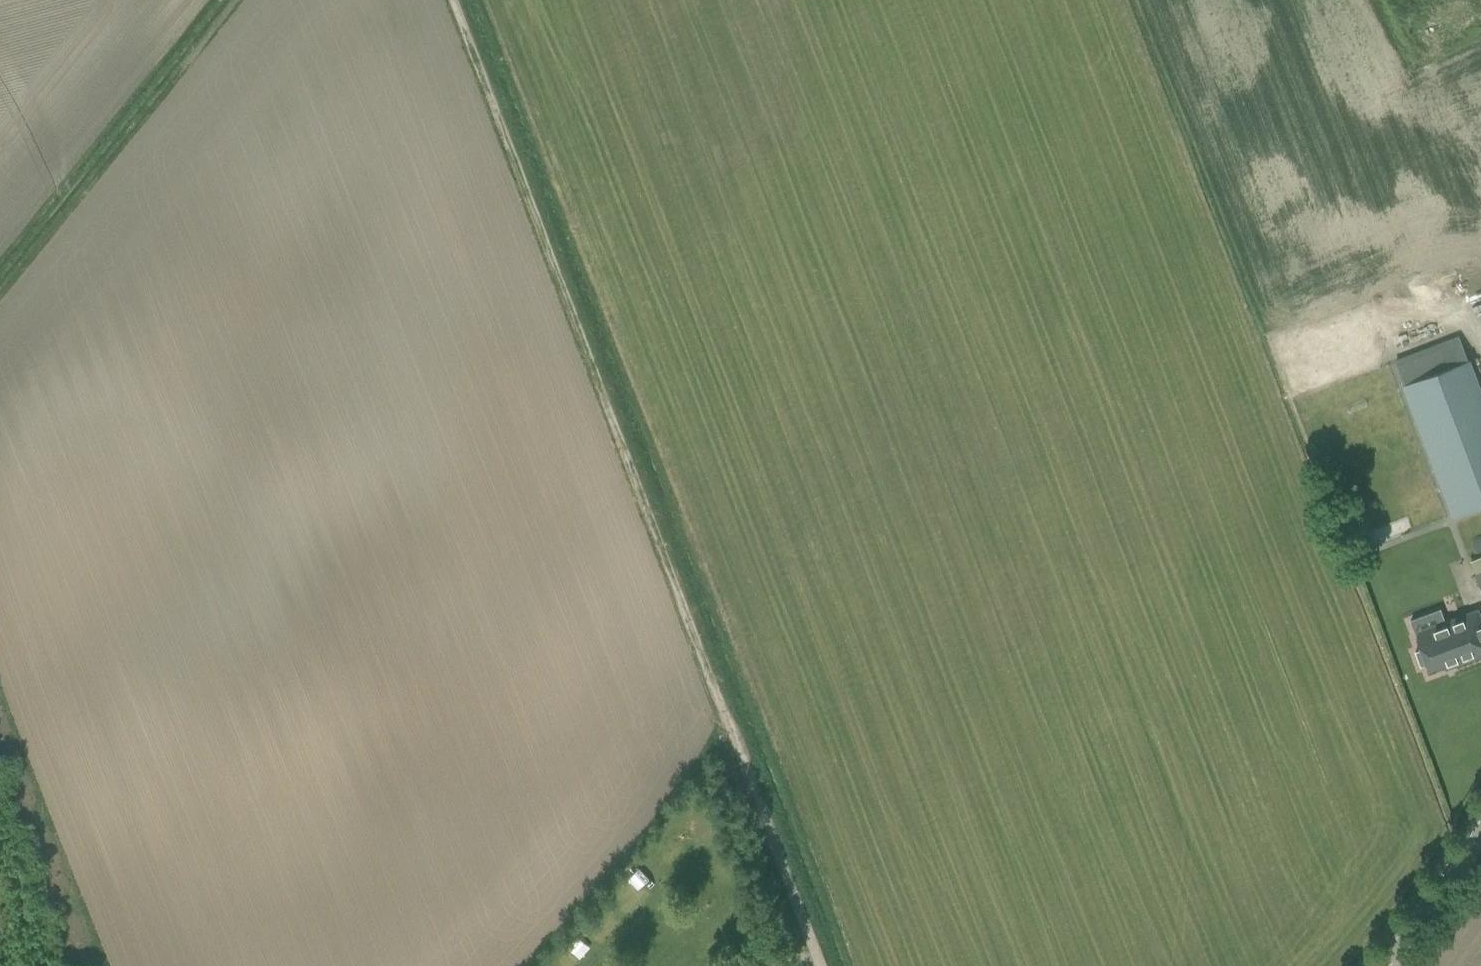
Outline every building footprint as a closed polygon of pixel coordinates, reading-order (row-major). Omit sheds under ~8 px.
[(1467,359),(1465,360),(1457,338),(1395,361),(1403,383),(1401,384),(1451,517),(1480,505),(1480,395),(1467,359)] [(1415,653),(1421,671),(1449,661),(1451,667),(1474,658),(1458,618),(1429,629),(1431,633),(1415,639),(1420,651),(1415,653)]
